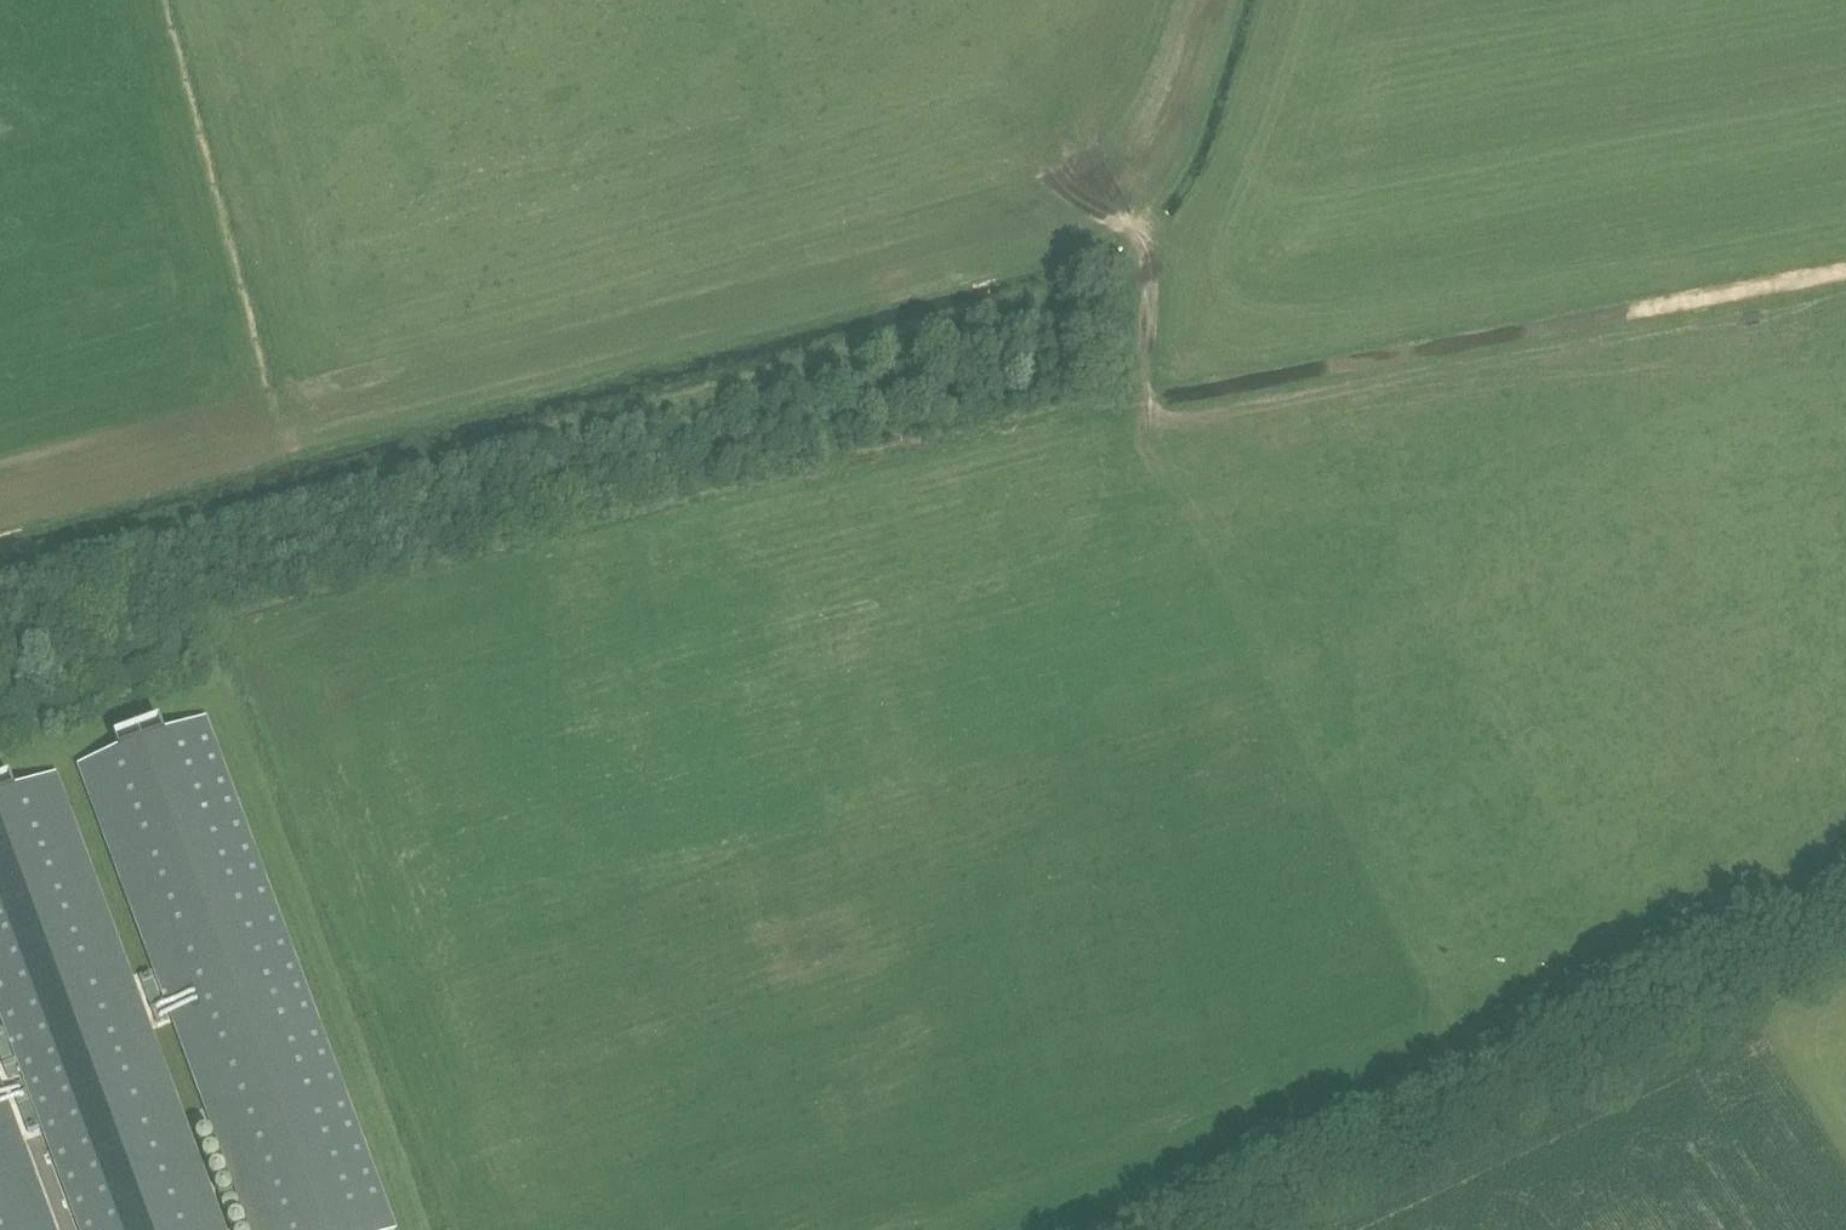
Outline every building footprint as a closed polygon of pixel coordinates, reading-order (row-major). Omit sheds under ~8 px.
[(81,771),(252,1229),(397,1229),(209,724),(81,771)] [(10,763),(6,749),(0,751),(0,765),(10,763)] [(17,788),(15,771),(0,773),(0,790),(17,788)] [(0,802),(0,1018),(1,1020),(24,1082),(79,1229),(224,1229),(57,781),(0,802)] [(0,1084),(0,1229),(55,1229),(0,1084)]
